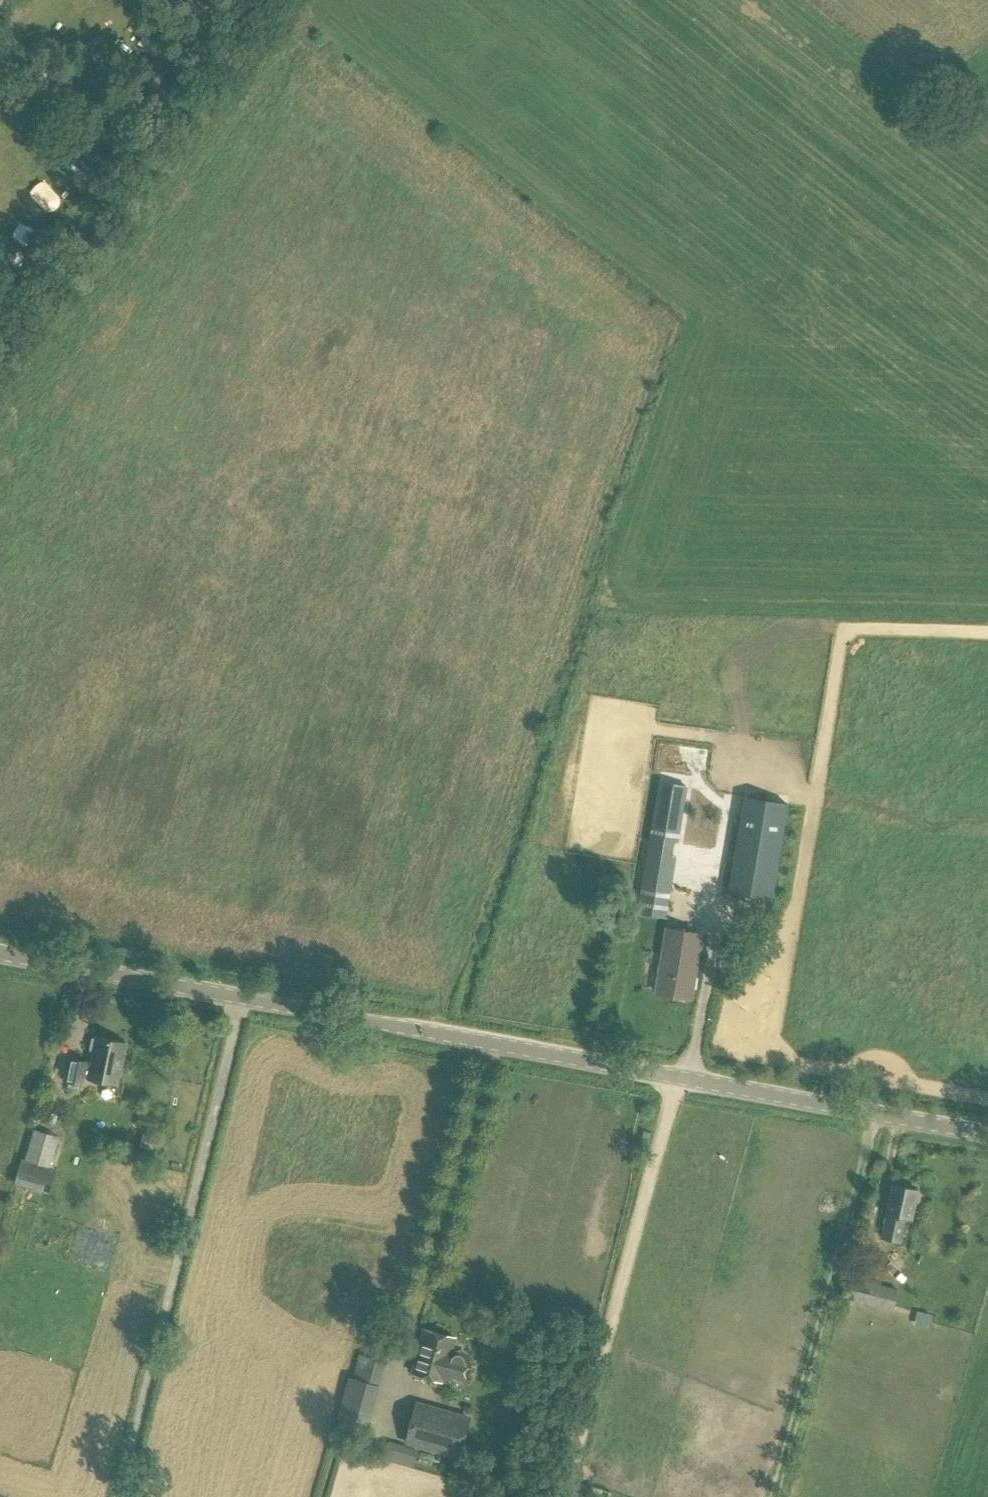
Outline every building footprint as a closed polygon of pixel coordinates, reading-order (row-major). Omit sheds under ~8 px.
[(636,913),(666,917),(687,786),(658,781),(636,913)] [(744,795),(729,892),(771,899),(787,803),(744,795)] [(657,991),(690,997),(701,935),(668,929),(657,991)] [(68,1080),(87,1084),(88,1078),(118,1084),(126,1043),(97,1037),(96,1039),(92,1038),(90,1050),(94,1051),(90,1068),(86,1067),(87,1061),(72,1058),(68,1080)] [(19,1158),(21,1158),(14,1183),(43,1192),(59,1137),(28,1128),(19,1158)] [(882,1237),(901,1241),(906,1217),(912,1219),(918,1190),(892,1185),(886,1213),(887,1213),(882,1237)] [(842,1297),(894,1310),(899,1291),(847,1277),(842,1297)] [(919,1312),(917,1320),(916,1324),(926,1326),(929,1314),(919,1312)] [(413,1374),(442,1382),(458,1386),(465,1376),(467,1368),(466,1355),(451,1351),(455,1338),(425,1330),(413,1374)] [(363,1334),(354,1364),(380,1371),(388,1341),(363,1334)] [(338,1423),(363,1430),(377,1380),(352,1373),(338,1423)] [(407,1444),(459,1459),(471,1418),(419,1403),(407,1444)]
